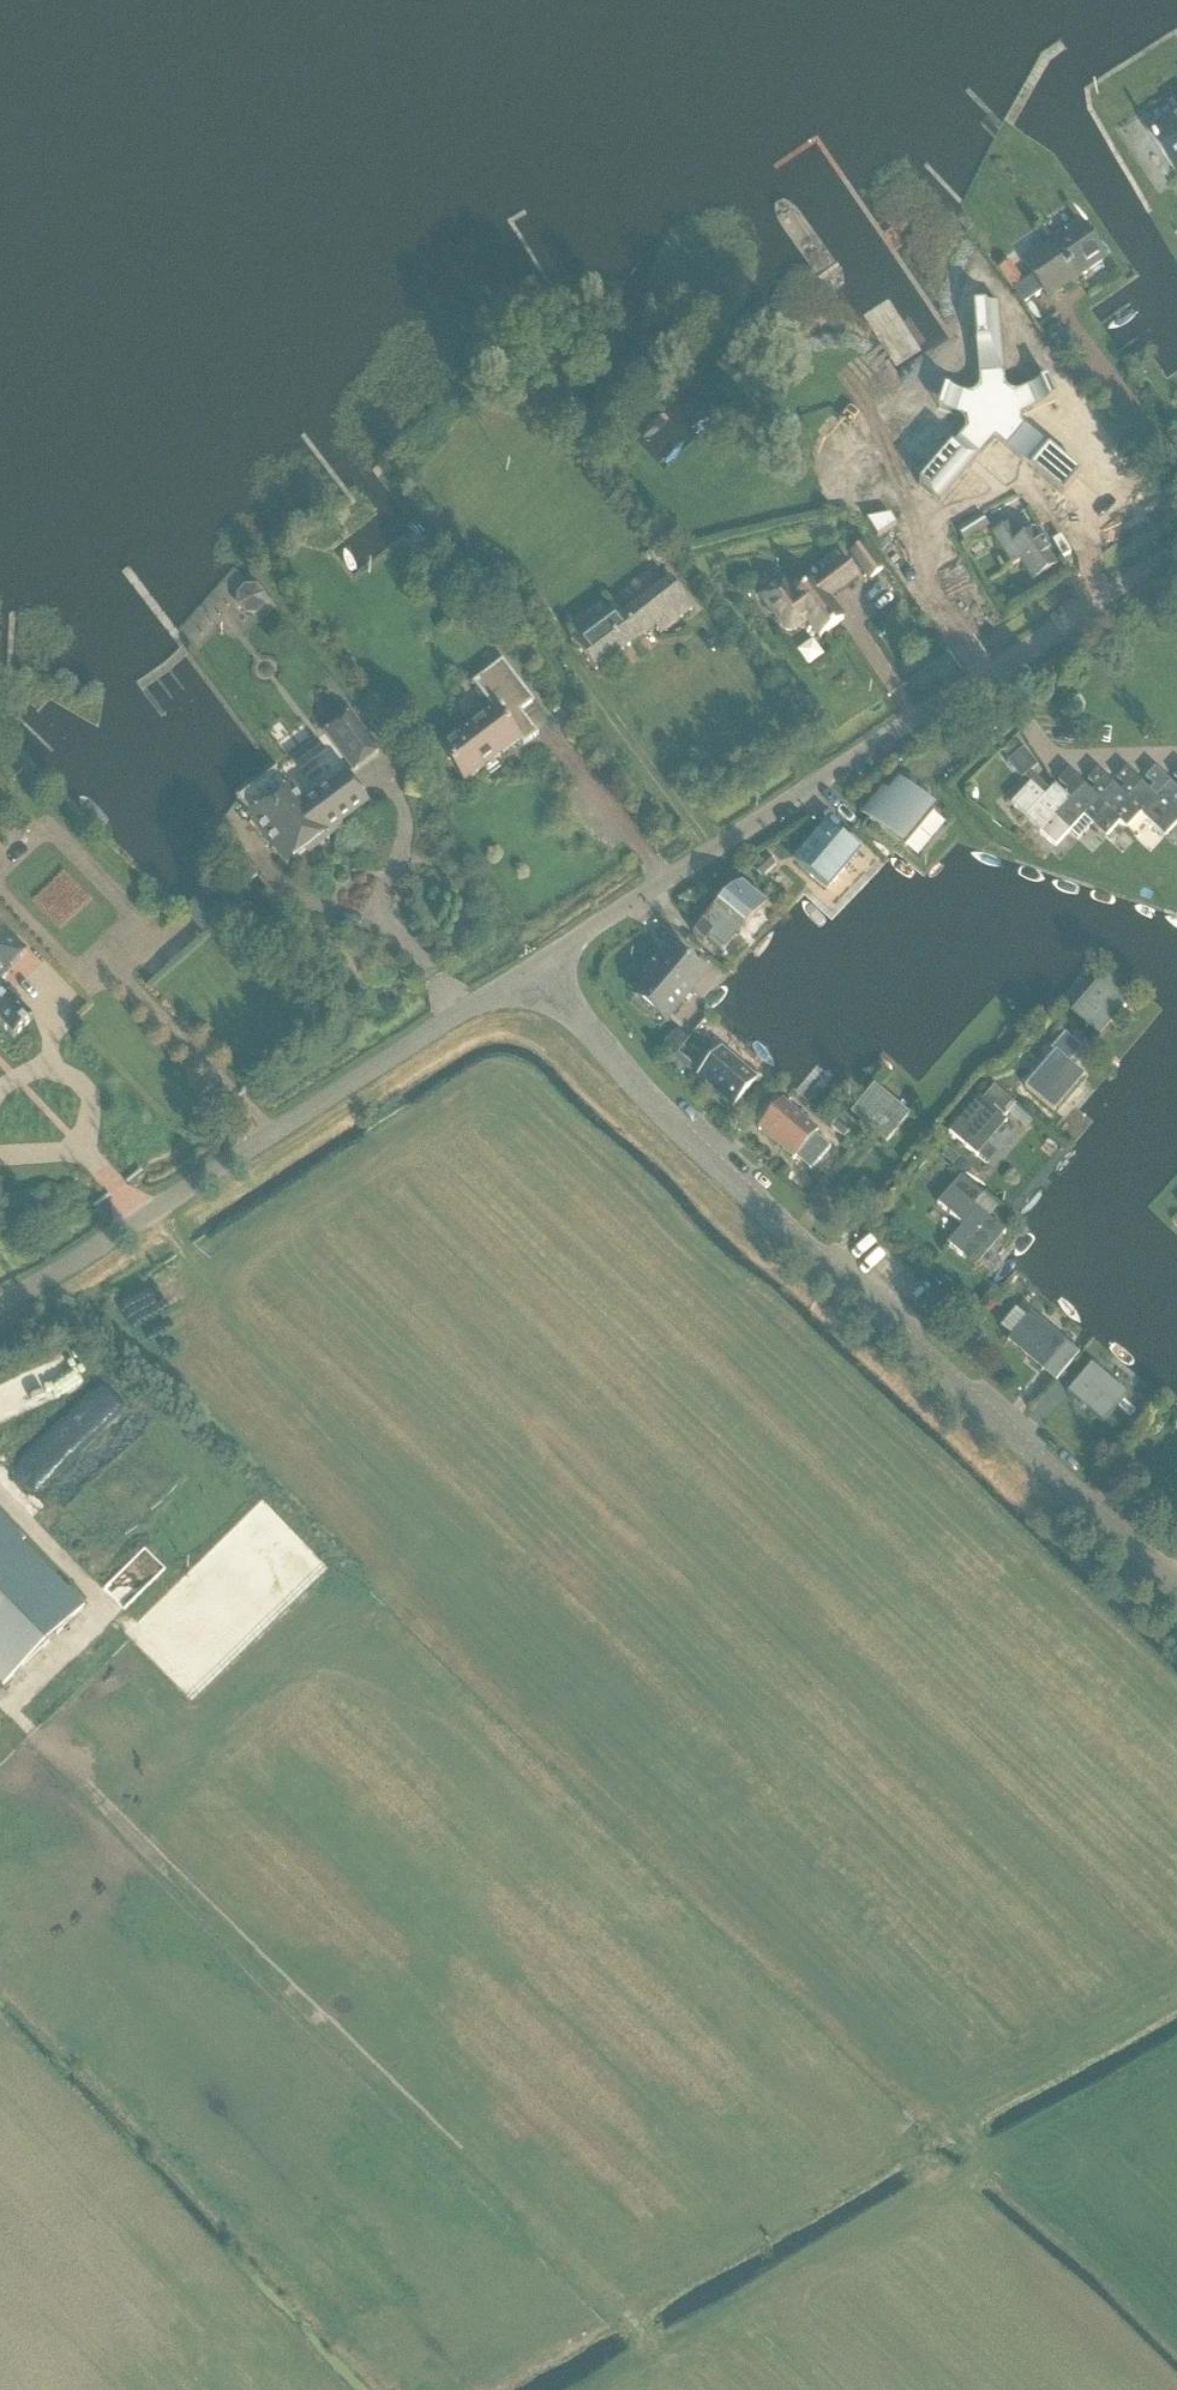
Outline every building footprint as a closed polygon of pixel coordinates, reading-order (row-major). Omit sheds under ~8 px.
[(1148,131),(1176,173),(1176,111),(1148,131)] [(1023,232),(1031,247),(1060,232),(1051,216),(1023,232)] [(1079,220),(1049,241),(1076,279),(1106,259),(1079,220)] [(1048,299),(1076,279),(1049,241),(1021,260),(1048,299)] [(1003,306),(978,306),(978,399),(943,386),(935,407),(970,420),(919,477),(939,496),(991,439),(1056,498),(1075,477),(1011,420),(1054,403),(1046,383),(1003,400),(1003,306)] [(886,469),(936,452),(927,425),(877,442),(886,469)] [(557,460),(539,470),(547,484),(565,474),(557,460)] [(989,526),(980,513),(955,529),(964,542),(989,526)] [(877,537),(894,527),(887,515),(866,519),(877,537)] [(1013,564),(1020,560),(1032,580),(1055,565),(1034,531),(1021,538),(1011,521),(993,533),(1013,564)] [(869,578),(881,569),(863,544),(850,553),(869,578)] [(813,580),(794,594),(781,578),(759,595),(784,627),(788,630),(793,630),(797,627),(807,619),(819,636),(843,618),(826,597),(856,574),(843,558),(840,560),(834,552),(819,564),(825,572),(814,581),(813,580)] [(659,633),(691,608),(669,580),(623,615),(630,625),(624,629),(633,641),(654,626),(659,633)] [(255,587),(246,588),(240,594),(240,604),(247,610),(256,610),(262,603),(262,593),(255,587)] [(630,625),(623,615),(615,605),(614,605),(589,624),(570,639),(595,671),(633,641),(624,629),(629,625),(630,625)] [(520,710),(533,700),(502,659),(472,682),(491,707),(438,748),(464,781),(519,740),(523,744),(537,733),(520,710)] [(350,711),(325,730),(354,768),(379,748),(350,711)] [(1016,753),(1032,771),(1049,755),(1032,738),(1016,753)] [(366,801),(346,775),(308,805),(278,767),(236,798),(287,864),(326,834),(323,830),(334,822),(335,824),(366,801)] [(1163,835),(1176,821),(1176,820),(1168,812),(1176,802),(1176,788),(1154,767),(1144,777),(1152,785),(1148,789),(1155,796),(1140,813),(1163,835)] [(1094,786),(1091,790),(1098,797),(1082,815),(1083,816),(1105,837),(1119,822),(1110,813),(1127,796),(1119,789),(1096,768),(1087,779),(1094,786)] [(1148,789),(1141,781),(1140,782),(1140,781),(1125,768),(1115,778),(1123,785),(1119,789),(1127,796),(1110,813),(1111,814),(1126,828),(1140,813),(1155,796),(1148,789)] [(1077,838),(1091,823),(1082,814),(1098,797),(1091,790),(1068,769),(1058,779),(1074,793),(1069,798),(1053,815),(1077,838)] [(898,782),(882,801),(876,796),(863,813),(904,847),(934,811),(898,782)] [(1054,846),(1069,830),(1053,815),(1069,798),(1063,792),(1054,784),(1049,790),(1042,784),(1037,789),(1030,782),(1010,803),(1040,831),(1040,832),(1052,844),(1054,846)] [(396,788),(382,796),(391,813),(406,806),(396,788)] [(1168,812),(1169,813),(1176,820),(1176,802),(1168,812)] [(825,887),(855,852),(827,828),(797,864),(825,887)] [(728,893),(726,891),(696,926),(698,928),(693,933),(704,942),(707,939),(720,951),(723,949),(724,950),(753,916),(755,917),(767,903),(742,882),(738,884),(735,887),(731,890),(728,893)] [(12,969),(10,967),(27,950),(0,922),(0,980),(12,969)] [(673,952),(635,998),(663,1022),(701,976),(673,952)] [(1070,1012),(1098,1036),(1128,1001),(1100,977),(1070,1012)] [(13,1037),(32,1018),(8,994),(7,995),(0,988),(0,1023),(13,1037)] [(1081,1048),(1064,1034),(1051,1050),(1052,1050),(1041,1063),(1043,1065),(1034,1076),(1032,1074),(1022,1085),(1052,1111),(1083,1074),(1069,1062),(1081,1048)] [(721,1049),(697,1077),(732,1107),(756,1079),(721,1049)] [(873,1085),(850,1113),(886,1142),(909,1114),(873,1085)] [(1006,1120),(1003,1118),(1015,1104),(993,1086),(982,1099),(978,1096),(949,1131),(976,1155),(1006,1120)] [(795,1156),(810,1170),(830,1147),(814,1134),(817,1131),(782,1100),(758,1128),(793,1158),(795,1156)] [(975,1267),(1005,1232),(973,1205),(983,1194),(961,1175),(937,1203),(963,1225),(947,1243),(975,1267)] [(1042,1370),(1054,1381),(1078,1353),(1065,1342),(1060,1338),(1030,1312),(1007,1340),(1036,1365),(1042,1370)] [(1091,1364),(1067,1392),(1102,1421),(1126,1393),(1091,1364)] [(162,1530),(94,1460),(51,1501),(120,1572),(162,1530)] [(6,1682),(86,1605),(0,1517),(0,1675),(6,1682)]
